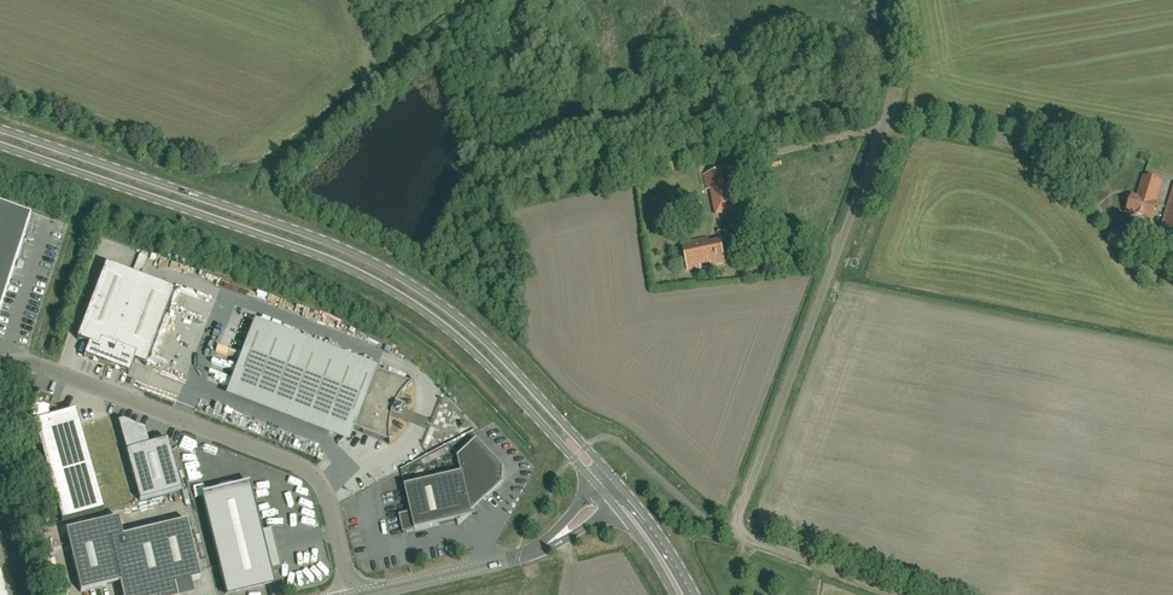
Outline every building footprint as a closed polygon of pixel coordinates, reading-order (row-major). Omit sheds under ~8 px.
[(729,195),(723,171),(705,175),(715,217),(742,210),(738,193),(729,195)] [(1132,196),(1131,198),(1129,199),(1128,203),(1129,204),(1126,213),(1151,221),(1157,204),(1155,203),(1161,183),(1144,177),(1138,198),(1132,196)] [(1161,229),(1172,233),(1172,192),(1161,229)] [(30,218),(0,207),(0,310),(30,218)] [(720,242),(710,244),(709,239),(682,245),(688,270),(700,267),(699,265),(710,263),(711,265),(724,262),(720,242)] [(134,270),(142,274),(151,255),(143,251),(134,270)] [(106,366),(139,278),(105,265),(76,340),(88,345),(83,357),(106,366)] [(139,278),(106,366),(128,375),(132,362),(144,366),(173,291),(139,278)] [(406,388),(414,381),(413,381),(411,383),(377,369),(377,368),(254,321),(230,382),(354,429),(354,428),(388,441),(389,445),(388,435),(388,425),(390,416),(398,419),(399,418),(397,418),(402,407),(403,407),(395,403),(400,395),(406,388)] [(156,354),(153,361),(164,364),(166,358),(156,354)] [(36,401),(31,414),(34,424),(62,523),(103,512),(75,412),(56,417),(54,413),(57,407),(51,405),(54,398),(39,393),(36,401)] [(171,454),(167,440),(149,446),(144,430),(123,422),(118,423),(126,452),(125,452),(140,502),(181,490),(171,454)] [(398,516),(403,534),(456,521),(457,525),(471,513),(470,506),(475,505),(476,508),(501,484),(502,469),(476,441),(457,458),(461,474),(404,487),(410,513),(398,516)] [(271,572),(281,569),(271,530),(261,533),(250,486),(202,497),(219,568),(225,594),(274,583),(271,572)] [(118,519),(66,532),(81,592),(120,583),(122,594),(177,594),(175,586),(201,579),(199,574),(187,522),(122,537),(118,519)]
